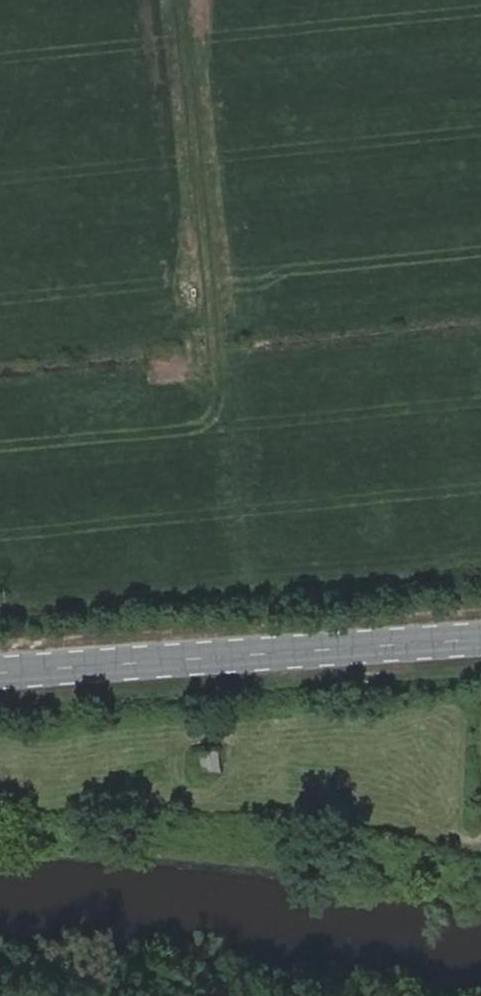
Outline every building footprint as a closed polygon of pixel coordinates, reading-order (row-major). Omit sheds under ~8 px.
[(199,775),(222,771),(219,749),(196,752),(199,775)]
